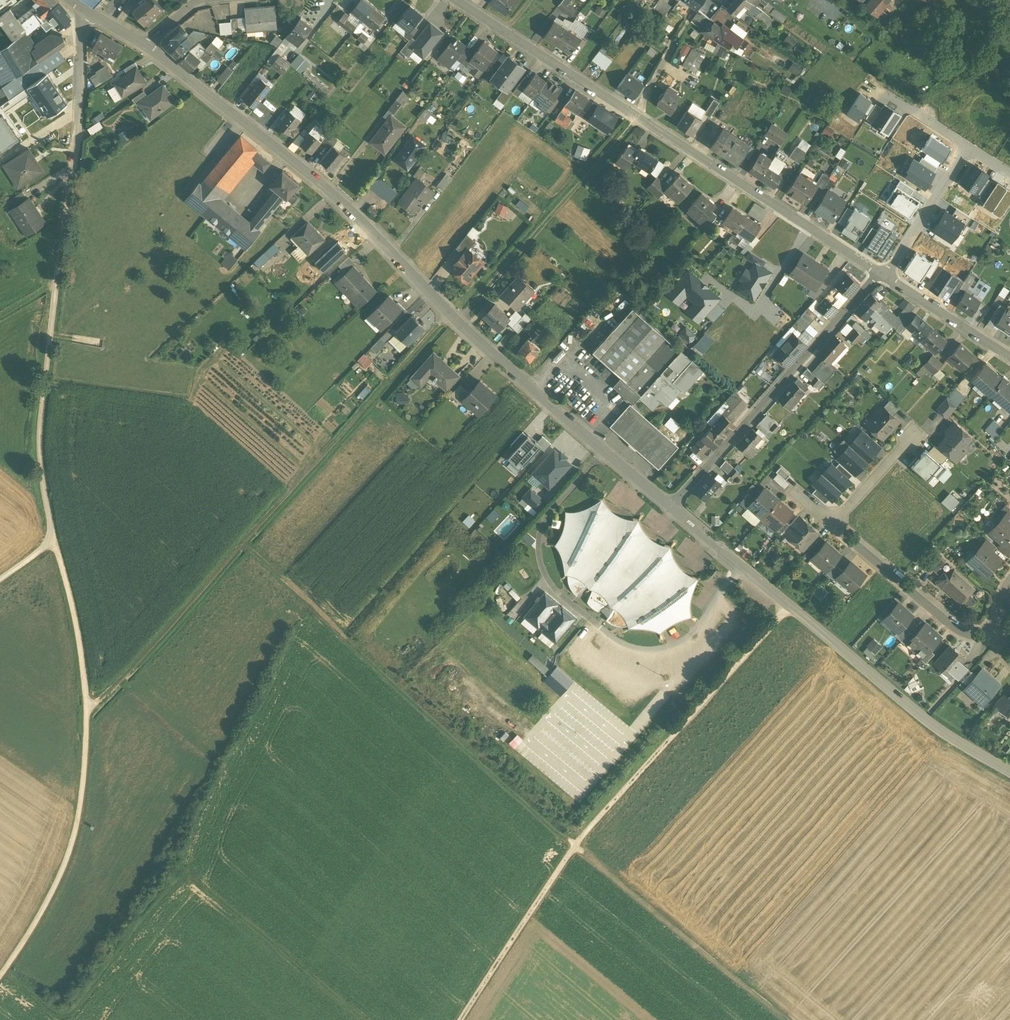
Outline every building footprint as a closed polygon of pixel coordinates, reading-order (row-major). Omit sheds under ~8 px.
[(8,10),(14,6),(18,3),(15,0),(0,0),(0,16),(8,10)] [(55,0),(36,0),(41,7),(47,13),(58,4),(55,0)] [(133,11),(145,25),(163,9),(155,0),(145,0),(133,11)] [(365,0),(360,0),(352,11),(350,13),(350,14),(354,17),(356,14),(363,20),(373,7),(365,0)] [(490,1),(505,13),(516,0),(491,0),(490,1)] [(558,5),(563,10),(568,4),(571,0),(562,0),(558,5)] [(663,0),(661,0),(656,7),(667,15),(673,7),(664,1),(663,0)] [(683,0),(680,0),(672,10),(677,13),(685,2),(683,0)] [(691,6),(697,10),(705,0),(695,0),(694,1),(691,6)] [(699,12),(706,18),(709,14),(718,3),(715,0),(708,0),(699,12)] [(727,10),(734,15),(744,5),(747,1),(746,0),(736,0),(727,10)] [(764,0),(761,0),(758,4),(764,8),(768,3),(764,0)] [(881,0),(871,0),(866,6),(877,16),(879,13),(886,4),(881,0)] [(926,9),(933,0),(915,0),(926,9)] [(71,20),(58,4),(47,13),(46,14),(48,17),(63,35),(72,28),(71,20)] [(576,10),(568,4),(563,10),(571,16),(576,10)] [(760,10),(752,5),(748,9),(757,15),(759,12),(760,10)] [(14,6),(8,10),(12,15),(17,11),(14,6)] [(275,6),(261,8),(261,10),(245,11),(247,28),(255,27),(255,31),(277,29),(275,6)] [(47,13),(41,7),(21,23),(18,23),(25,34),(27,36),(29,34),(35,29),(45,21),(48,17),(46,14),(47,13)] [(385,17),(373,7),(363,20),(374,29),(385,17)] [(422,17),(410,7),(397,22),(409,31),(409,32),(413,27),(422,17)] [(8,10),(0,16),(0,24),(13,42),(13,43),(16,40),(25,34),(18,23),(12,15),(8,10)] [(725,16),(719,11),(714,17),(711,20),(714,22),(720,27),(721,27),(723,25),(724,24),(722,19),(725,16)] [(706,18),(699,12),(694,18),(704,26),(705,25),(706,26),(708,24),(711,26),(714,22),(711,20),(710,21),(706,18)] [(349,16),(345,13),(337,22),(344,28),(349,22),(352,18),(349,16)] [(887,19),(879,13),(877,16),(885,22),(887,19)] [(356,14),(354,17),(350,14),(349,16),(352,18),(349,22),(356,27),(360,22),(363,20),(356,14)] [(238,18),(231,19),(231,22),(232,31),(239,30),(238,18)] [(300,18),(287,35),(292,39),(299,44),(312,27),(300,18)] [(374,29),(363,20),(360,22),(366,27),(363,30),(370,35),(371,34),(374,29)] [(554,21),(544,36),(558,45),(568,30),(554,21)] [(231,22),(219,23),(220,35),(232,34),(232,31),(231,22)] [(349,22),(344,28),(351,34),(354,31),(356,27),(349,22)] [(356,27),(354,31),(360,36),(362,33),(368,37),(370,35),(363,30),(366,27),(360,22),(356,27)] [(711,26),(708,24),(706,26),(703,31),(706,33),(705,34),(712,39),(720,27),(714,22),(711,26)] [(416,42),(411,48),(414,51),(423,58),(442,34),(430,24),(416,42)] [(185,31),(180,25),(171,32),(171,31),(161,39),(161,44),(170,53),(177,46),(180,43),(178,41),(181,39),(183,41),(185,39),(188,36),(184,32),(185,31)] [(723,25),(721,27),(720,27),(712,39),(719,44),(728,49),(738,37),(723,25)] [(409,32),(409,31),(404,37),(409,41),(412,38),(417,31),(413,27),(409,32)] [(52,40),(27,58),(32,67),(57,49),(67,43),(74,38),(72,28),(63,35),(62,36),(52,40)] [(588,28),(583,37),(588,40),(595,32),(588,28)] [(581,38),(568,30),(558,45),(571,54),(581,38)] [(205,34),(194,31),(188,36),(185,39),(192,45),(204,35),(205,34)] [(368,37),(362,33),(360,36),(357,39),(362,42),(363,43),(368,37)] [(121,46),(100,34),(98,39),(95,37),(92,43),(95,45),(93,48),(108,56),(109,54),(115,58),(121,46)] [(368,37),(363,43),(362,42),(358,46),(364,51),(375,38),(371,34),(368,37)] [(287,35),(274,52),(279,56),(292,39),(287,35)] [(665,37),(661,43),(666,46),(669,40),(665,37)] [(742,40),(738,37),(728,49),(733,52),(742,40)] [(215,38),(206,49),(213,55),(222,44),(215,38)] [(409,41),(400,52),(409,58),(414,51),(411,48),(416,42),(412,38),(409,41)] [(192,45),(185,39),(183,41),(181,42),(180,43),(177,46),(183,51),(183,52),(192,45)] [(455,39),(454,42),(452,40),(438,59),(449,68),(456,59),(463,49),(465,47),(455,39)] [(27,58),(16,40),(13,43),(13,42),(0,51),(16,79),(31,68),(32,67),(27,58)] [(473,56),(470,61),(476,65),(483,70),(497,52),(484,42),(473,56)] [(67,43),(57,49),(61,54),(70,48),(67,43)] [(199,44),(189,51),(198,59),(200,57),(206,49),(199,44)] [(719,44),(714,54),(723,58),(728,49),(719,44)] [(748,44),(739,55),(747,60),(755,48),(748,44)] [(183,51),(177,46),(170,53),(175,58),(183,52),(183,51)] [(32,67),(31,68),(16,79),(2,88),(9,101),(10,101),(47,75),(65,61),(61,54),(57,49),(32,67)] [(213,55),(206,49),(200,57),(207,62),(213,55)] [(463,49),(456,59),(461,63),(468,53),(463,49)] [(692,49),(683,66),(695,73),(705,56),(692,49)] [(0,51),(0,85),(2,88),(16,79),(0,51)] [(198,59),(189,51),(179,61),(189,70),(191,68),(193,70),(197,66),(195,64),(199,60),(198,59)] [(612,61),(599,51),(592,60),(605,70),(612,61)] [(274,52),(267,61),(272,65),(279,56),(274,52)] [(468,53),(461,63),(466,66),(470,61),(473,56),(468,53)] [(291,64),(279,56),(272,65),(283,74),(291,64)] [(301,74),(310,66),(299,56),(291,64),(301,74)] [(508,57),(491,79),(504,89),(507,91),(508,90),(524,69),(508,57)] [(135,63),(124,70),(127,75),(136,69),(138,68),(135,63)] [(800,76),(805,68),(794,63),(790,71),(800,76)] [(483,70),(476,65),(471,73),(477,78),(483,70)] [(109,67),(91,76),(97,87),(115,78),(109,67)] [(228,67),(219,79),(224,84),(234,71),(228,67)] [(127,75),(113,84),(114,86),(108,90),(115,102),(145,83),(136,69),(127,75)] [(529,81),(523,90),(533,98),(535,95),(545,81),(535,74),(529,81)] [(47,75),(10,101),(14,106),(28,97),(45,121),(68,105),(47,75)] [(643,87),(627,75),(618,87),(634,99),(643,87)] [(524,78),(513,93),(518,97),(523,90),(529,81),(524,78)] [(545,81),(535,95),(541,99),(537,104),(545,110),(555,97),(561,89),(547,79),(545,81)] [(246,99),(245,100),(255,108),(270,89),(260,81),(256,86),(246,99)] [(251,82),(241,95),(246,99),(256,86),(251,82)] [(148,97),(139,104),(140,104),(151,119),(174,101),(162,86),(148,97)] [(678,92),(670,87),(668,89),(677,95),(678,92)] [(668,89),(667,88),(657,104),(665,109),(665,110),(670,114),(681,98),(668,89)] [(504,89),(496,100),(504,106),(513,93),(508,90),(507,91),(504,89)] [(588,99),(575,90),(565,104),(568,106),(578,113),(588,99)] [(143,92),(131,100),(136,107),(140,104),(139,104),(148,97),(143,92)] [(403,92),(388,110),(394,114),(401,105),(403,106),(410,97),(403,92)] [(847,115),(858,122),(863,113),(870,104),(871,102),(860,95),(847,115)] [(555,97),(545,110),(550,113),(559,101),(555,97)] [(705,112),(704,114),(705,115),(710,118),(719,103),(713,99),(705,112)] [(5,113),(14,106),(10,101),(9,101),(1,107),(5,113)] [(593,102),(585,114),(591,117),(598,106),(593,102)] [(705,112),(692,103),(688,111),(702,120),(705,115),(704,114),(705,112)] [(565,104),(559,112),(562,114),(568,106),(565,104)] [(863,113),(869,117),(875,107),(870,104),(863,113)] [(869,117),(867,120),(873,124),(882,109),(876,105),(875,107),(869,117)] [(882,109),(873,124),(888,134),(901,116),(885,105),(882,109)] [(616,118),(598,106),(591,117),(588,121),(606,133),(616,118)] [(426,108),(419,118),(425,123),(432,113),(426,108)] [(702,120),(688,111),(678,126),(692,135),(702,120)] [(295,116),(290,112),(278,127),(289,135),(296,127),(301,121),(299,119),(295,116)] [(562,114),(559,112),(555,119),(566,127),(570,120),(562,114)] [(5,113),(0,116),(0,153),(22,137),(5,113)] [(390,116),(370,143),(379,150),(384,143),(390,147),(405,127),(390,116)] [(98,123),(87,130),(91,136),(102,129),(98,123)] [(787,135),(771,124),(765,134),(781,145),(787,135)] [(296,127),(289,135),(293,139),(300,130),(296,127)] [(710,147),(717,151),(729,133),(722,128),(710,147)] [(321,141),(311,132),(300,145),(311,153),(321,141)] [(332,137),(327,133),(321,141),(326,145),(332,137)] [(729,133),(717,151),(738,164),(743,156),(750,146),(729,133)] [(240,136),(201,185),(218,198),(248,160),(255,151),(257,149),(240,136)] [(412,136),(398,156),(411,166),(426,146),(412,136)] [(931,136),(922,149),(928,153),(941,161),(943,163),(952,149),(931,136)] [(332,137),(326,145),(330,148),(333,145),(333,146),(337,141),(332,137)] [(333,146),(333,145),(330,148),(320,161),(333,171),(346,156),(333,146)] [(580,145),(576,157),(588,161),(592,149),(580,145)] [(750,146),(743,156),(748,160),(755,150),(750,146)] [(627,147),(623,153),(622,152),(616,162),(626,169),(632,161),(631,160),(636,152),(627,147)] [(806,153),(797,147),(789,157),(799,164),(806,153)] [(658,161),(639,148),(636,152),(631,160),(632,161),(650,172),(658,161)] [(788,155),(778,149),(774,155),(784,161),(788,155)] [(29,151),(4,167),(10,176),(14,173),(22,186),(43,172),(29,151)] [(271,164),(255,151),(248,160),(263,173),(271,164)] [(760,153),(748,171),(759,178),(767,166),(771,160),(760,153)] [(937,167),(941,161),(928,153),(924,159),(937,167)] [(784,161),(774,155),(771,160),(767,166),(777,172),(784,161)] [(919,163),(934,173),(937,167),(924,159),(922,158),(919,163)] [(919,163),(914,160),(908,169),(910,171),(906,177),(925,189),(929,183),(929,182),(934,173),(919,163)] [(986,178),(988,175),(973,165),(961,183),(976,193),(986,178)] [(777,172),(767,166),(759,178),(774,188),(782,176),(777,172)] [(270,187),(276,191),(283,197),(286,200),(299,184),(283,171),(270,187)] [(823,173),(815,185),(817,186),(818,186),(822,189),(829,178),(823,173)] [(446,174),(436,187),(443,192),(452,179),(446,174)] [(693,187),(679,175),(668,188),(666,189),(667,190),(680,201),(693,187)] [(813,180),(808,177),(805,178),(799,175),(787,193),(805,204),(817,186),(815,185),(812,183),(813,180)] [(398,194),(376,178),(370,186),(391,203),(398,194)] [(657,178),(647,188),(654,194),(664,184),(657,178)] [(835,182),(829,178),(822,189),(827,192),(826,192),(828,193),(835,182)] [(992,182),(986,178),(976,193),(982,197),(992,182)] [(434,193),(417,180),(399,203),(408,210),(410,207),(416,212),(423,202),(426,204),(434,193)] [(897,186),(911,195),(914,190),(900,181),(897,186)] [(982,197),(987,200),(997,185),(992,182),(982,197)] [(201,185),(199,183),(186,199),(247,248),(260,232),(257,230),(250,224),(218,198),(201,185)] [(998,183),(997,185),(987,200),(984,205),(1000,216),(1009,200),(1009,191),(998,183)] [(664,184),(654,194),(659,199),(667,190),(666,189),(668,188),(664,184)] [(911,195),(897,186),(887,202),(910,217),(920,201),(911,195)] [(273,210),(283,197),(276,191),(266,204),(273,210)] [(828,193),(826,192),(814,211),(831,222),(843,203),(828,193)] [(21,193),(6,203),(11,211),(26,202),(21,193)] [(292,193),(286,200),(293,205),(298,198),(292,193)] [(716,207),(702,194),(688,210),(702,222),(712,211),(716,207)] [(11,211),(9,213),(25,237),(44,225),(38,216),(37,218),(32,211),(34,210),(28,201),(26,202),(11,211)] [(522,201),(519,206),(528,212),(531,207),(522,201)] [(506,217),(510,207),(501,203),(497,213),(506,217)] [(266,204),(250,224),(257,230),(264,223),(273,210),(266,204)] [(745,217),(732,208),(723,222),(736,231),(745,217)] [(848,208),(838,223),(845,227),(850,220),(848,219),(853,211),(848,208)] [(853,211),(848,219),(850,220),(845,227),(841,232),(856,242),(871,218),(855,208),(853,211)] [(952,216),(966,226),(971,218),(956,209),(952,216)] [(712,211),(702,222),(708,228),(714,221),(717,216),(712,211)] [(961,234),(966,226),(952,216),(943,211),(935,223),(937,224),(933,230),(951,241),(957,232),(961,234)] [(761,227),(745,217),(736,231),(744,236),(752,240),(761,227)] [(708,228),(707,229),(711,233),(719,225),(714,221),(708,228)] [(264,223),(257,230),(260,232),(261,233),(267,226),(264,223)] [(308,223),(293,237),(300,245),(308,254),(324,240),(308,223)] [(877,231),(867,246),(876,252),(875,253),(884,258),(898,236),(881,225),(877,231)] [(872,228),(863,243),(867,246),(877,231),(872,228)] [(744,236),(736,231),(735,234),(730,239),(739,245),(744,236)] [(467,234),(456,248),(464,255),(468,249),(469,250),(476,241),(467,234)] [(339,257),(346,250),(339,242),(316,264),(323,272),(339,257)] [(275,243),(254,263),(259,269),(280,249),(275,243)] [(754,248),(749,243),(742,252),(746,256),(754,248)] [(300,245),(291,253),(299,262),(308,254),(300,245)] [(346,250),(339,257),(343,262),(349,257),(357,250),(352,245),(346,250)] [(469,250),(468,249),(464,255),(452,269),(461,277),(461,280),(465,283),(469,283),(471,280),(471,276),(483,262),(469,250)] [(765,262),(750,252),(746,257),(755,263),(762,267),(765,262)] [(925,274),(933,262),(916,252),(904,271),(921,281),(925,274)] [(829,270),(804,254),(790,275),(812,288),(814,284),(818,287),(821,281),(829,270)] [(230,255),(222,265),(229,271),(237,261),(230,255)] [(343,262),(339,266),(346,274),(352,269),(353,269),(357,265),(349,257),(343,262)] [(935,259),(933,262),(925,274),(930,278),(940,262),(935,259)] [(762,267),(755,263),(749,272),(746,270),(740,279),(744,281),(738,290),(754,300),(762,287),(761,286),(763,282),(765,283),(771,273),(762,267)] [(346,274),(336,283),(343,291),(346,289),(353,296),(352,298),(358,305),(366,298),(367,299),(376,291),(362,277),(361,278),(353,269),(352,269),(346,274)] [(949,294),(959,279),(943,269),(930,289),(942,296),(946,292),(949,294)] [(705,315),(714,323),(726,310),(717,302),(720,299),(707,287),(706,288),(700,283),(701,282),(689,271),(667,294),(678,304),(686,296),(695,303),(687,312),(698,322),(705,315)] [(860,284),(847,273),(835,286),(839,290),(848,298),(860,284)] [(964,282),(961,286),(967,290),(974,278),(969,274),(964,282)] [(517,278),(503,294),(502,294),(518,308),(524,301),(522,299),(531,289),(517,277),(517,278)] [(959,279),(949,294),(954,297),(961,286),(964,282),(959,279)] [(818,287),(814,284),(812,288),(808,294),(816,299),(828,286),(821,281),(818,287)] [(839,290),(835,286),(829,292),(834,296),(839,290)] [(820,303),(815,309),(820,313),(823,316),(825,314),(830,318),(838,309),(829,301),(834,296),(829,292),(820,303)] [(965,292),(964,292),(956,305),(971,315),(980,302),(965,292)] [(885,312),(878,306),(881,303),(880,303),(870,294),(864,300),(875,310),(881,316),(885,312)] [(1004,299),(998,295),(992,305),(997,309),(1000,304),(1000,305),(1004,299)] [(389,296),(369,316),(382,329),(393,318),(393,317),(393,316),(395,314),(391,311),(398,303),(398,302),(397,303),(389,296)] [(816,299),(808,308),(818,316),(820,313),(815,309),(820,303),(816,299)] [(875,310),(864,300),(855,311),(865,320),(867,319),(875,310)] [(890,308),(882,301),(880,303),(881,303),(878,306),(885,312),(894,320),(896,318),(888,310),(890,308)] [(398,303),(391,311),(395,314),(393,316),(393,317),(393,318),(397,322),(407,311),(398,303)] [(509,318),(494,304),(484,316),(491,322),(491,323),(498,329),(509,318)] [(1000,305),(1000,304),(997,309),(992,315),(998,319),(1005,308),(1000,305)] [(1006,307),(1005,308),(998,319),(994,325),(1009,335),(1009,309),(1006,307)] [(646,359),(662,373),(681,351),(633,308),(613,330),(646,359)] [(808,308),(796,322),(805,330),(818,316),(808,308)] [(904,309),(898,317),(903,321),(909,314),(904,309)] [(881,316),(875,310),(867,319),(881,332),(883,330),(885,332),(891,325),(881,316)] [(896,318),(894,320),(885,312),(881,316),(891,325),(895,329),(903,321),(898,317),(896,318)] [(909,314),(903,321),(907,325),(914,318),(909,314)] [(931,328),(916,315),(914,318),(907,325),(906,326),(907,327),(905,328),(905,329),(908,331),(909,329),(914,333),(913,335),(920,341),(931,328)] [(412,316),(396,332),(408,343),(424,328),(412,316)] [(521,318),(513,327),(518,332),(526,322),(521,318)] [(903,321),(895,329),(900,334),(905,329),(905,328),(907,327),(906,326),(907,325),(903,321)] [(805,330),(796,322),(792,326),(801,334),(805,330)] [(792,326),(776,344),(780,348),(792,334),(797,338),(801,335),(801,334),(792,326)] [(946,341),(931,328),(920,341),(917,344),(923,350),(926,346),(935,354),(946,341)] [(390,329),(381,338),(386,343),(390,339),(395,334),(394,334),(390,329)] [(646,359),(613,330),(593,352),(622,379),(626,382),(646,359)] [(535,331),(529,338),(533,342),(539,335),(535,331)] [(857,331),(850,338),(855,342),(861,335),(857,331)] [(408,343),(396,332),(394,334),(395,334),(390,339),(402,351),(409,344),(408,343)] [(780,348),(775,354),(788,366),(806,346),(797,338),(792,334),(780,348)] [(834,336),(819,354),(824,358),(829,363),(829,362),(844,345),(834,336)] [(533,342),(529,338),(517,351),(529,361),(540,349),(533,342)] [(974,357),(960,344),(947,359),(961,371),(974,357)] [(692,360),(681,351),(662,373),(672,382),(692,360)] [(433,353),(411,378),(420,386),(430,375),(433,378),(432,379),(434,380),(434,379),(446,390),(459,376),(433,353)] [(366,354),(360,361),(368,368),(374,362),(366,354)] [(932,356),(923,365),(929,370),(937,360),(932,356)] [(824,358),(811,373),(820,381),(824,384),(837,369),(829,362),(829,363),(824,358)] [(646,359),(626,382),(622,379),(616,386),(634,403),(639,397),(662,373),(646,359)] [(692,360),(672,382),(681,390),(680,390),(683,393),(703,371),(692,360)] [(937,360),(929,370),(934,375),(942,365),(937,360)] [(1002,378),(986,363),(971,380),(990,397),(991,396),(990,395),(997,387),(998,386),(997,384),(1002,378)] [(811,373),(807,369),(803,374),(812,382),(816,377),(811,373)] [(662,373),(639,397),(652,409),(661,400),(667,405),(680,390),(681,390),(672,382),(662,373)] [(820,381),(816,377),(812,382),(810,383),(815,387),(820,381)] [(1004,377),(1002,378),(997,384),(998,386),(997,387),(990,395),(991,396),(1009,412),(1009,411),(1009,383),(1004,377)] [(807,387),(798,379),(794,383),(804,391),(807,387)] [(468,393),(463,399),(464,400),(472,407),(473,405),(480,412),(496,395),(479,381),(468,393)] [(793,382),(778,399),(791,411),(798,403),(795,401),(804,391),(794,383),(793,382)] [(459,384),(451,394),(460,403),(464,400),(463,399),(468,393),(459,384)] [(965,397),(955,389),(947,398),(956,407),(965,397)] [(734,390),(725,401),(730,405),(732,402),(737,397),(738,397),(739,395),(734,390)] [(412,395),(400,393),(398,402),(411,404),(412,395)] [(738,397),(737,397),(732,402),(740,409),(740,410),(745,405),(738,397)] [(956,407),(947,398),(936,410),(946,419),(956,407)] [(899,409),(889,400),(883,407),(893,416),(899,409)] [(725,401),(707,422),(711,426),(722,414),(730,405),(725,401)] [(740,409),(732,402),(730,405),(722,414),(729,421),(740,409)] [(676,447),(630,407),(613,426),(658,466),(676,447)] [(883,407),(871,420),(875,424),(871,429),(882,438),(891,428),(896,426),(899,422),(893,416),(883,407)] [(722,414),(711,426),(723,437),(734,425),(729,421),(722,414)] [(775,423),(766,415),(761,421),(770,429),(775,423)] [(994,421),(985,430),(995,439),(1004,430),(994,421)] [(775,423),(770,429),(774,433),(780,427),(775,423)] [(953,423),(946,431),(946,435),(947,436),(945,438),(945,437),(944,438),(945,439),(940,444),(939,443),(939,444),(954,457),(959,451),(966,451),(965,444),(969,440),(959,432),(961,430),(953,423)] [(711,426),(701,438),(710,446),(713,448),(723,437),(711,426)] [(752,429),(737,446),(750,457),(756,450),(753,447),(762,437),(756,432),(752,429)] [(759,429),(756,432),(762,437),(765,434),(759,429)] [(511,446),(516,450),(528,437),(523,433),(511,446)] [(880,446),(866,434),(862,438),(876,450),(880,446)] [(862,438),(859,435),(850,445),(867,461),(877,451),(876,450),(862,438)] [(537,443),(528,436),(528,437),(516,450),(509,458),(517,465),(519,462),(523,467),(540,448),(541,447),(537,443)] [(545,452),(551,445),(542,437),(537,443),(541,447),(540,448),(545,452)] [(701,438),(692,450),(700,457),(710,446),(701,438)] [(1001,440),(994,448),(1009,462),(1009,448),(1001,440)] [(867,461),(850,445),(840,456),(843,459),(857,471),(858,472),(867,461)] [(928,452),(942,464),(948,458),(934,445),(928,452)] [(928,452),(926,450),(918,459),(917,458),(909,466),(928,483),(934,475),(937,478),(946,468),(942,464),(928,452)] [(554,451),(534,474),(550,488),(570,465),(554,451)] [(857,471),(843,459),(839,464),(853,476),(857,471)] [(734,469),(726,461),(720,467),(729,474),(734,469)] [(835,468),(832,465),(823,475),(841,491),(850,481),(849,480),(835,468)] [(789,480),(794,474),(784,467),(775,479),(787,488),(791,482),(789,480)] [(729,474),(729,475),(734,479),(739,473),(734,469),(729,474)] [(711,475),(696,492),(706,501),(721,484),(714,478),(711,475)] [(841,491),(823,475),(814,485),(818,488),(830,499),(832,501),(841,491)] [(723,481),(717,476),(714,478),(721,484),(723,481)] [(830,499),(818,488),(812,494),(825,505),(830,499)] [(778,501),(765,489),(755,499),(749,507),(762,519),(778,501)] [(544,503),(530,491),(523,499),(537,511),(544,503)] [(944,503),(954,511),(963,501),(953,492),(944,503)] [(749,494),(739,504),(747,510),(749,507),(755,499),(749,494)] [(780,503),(778,501),(762,519),(776,531),(785,521),(792,513),(785,507),(785,506),(785,507),(781,503),(780,502),(780,503)] [(623,521),(619,519),(615,517),(612,515),(609,512),(607,510),(605,508),(603,505),(601,502),(597,506),(592,508),(588,511),(583,512),(580,513),(577,514),(572,515),(566,514),(565,520),(565,526),(563,531),(562,535),(560,538),(561,538),(554,547),(557,550),(559,554),(560,556),(560,558),(561,560),(563,568),(564,574),(568,575),(588,587),(592,590),(610,605),(614,609),(629,626),(631,630),(647,631),(652,632),(654,633),(659,635),(666,627),(667,627),(672,624),(676,622),(681,620),(681,619),(689,618),(688,612),(688,605),(689,597),(691,589),(693,585),(695,581),(686,576),(679,570),(673,562),(669,554),(665,549),(656,545),(649,541),(643,534),(638,527),(633,523),(628,522),(623,521)] [(1006,505),(1002,510),(1006,514),(1007,514),(1009,517),(1009,508),(1006,505)] [(489,518),(495,524),(503,515),(497,510),(489,518)] [(1007,514),(1006,514),(990,533),(1002,544),(1002,543),(1009,551),(1009,517),(1007,514)] [(465,523),(470,528),(477,522),(471,516),(465,523)] [(790,525),(784,532),(803,550),(818,534),(798,516),(790,525)] [(785,521),(776,531),(781,535),(784,532),(790,525),(785,521)] [(996,547),(987,538),(982,544),(984,546),(985,545),(992,551),(996,547)] [(839,555),(825,543),(814,556),(820,562),(818,564),(826,571),(833,564),(840,557),(839,556),(839,555)] [(1002,543),(1002,544),(998,548),(1007,557),(1009,554),(1009,551),(1002,543)] [(984,546),(970,562),(970,561),(969,562),(975,567),(973,569),(974,570),(975,570),(984,577),(992,568),(994,568),(996,566),(996,563),(1000,559),(992,551),(985,545),(984,546)] [(938,556),(929,566),(935,572),(945,562),(938,556)] [(852,563),(846,569),(845,569),(843,572),(837,578),(839,580),(846,586),(848,583),(854,588),(865,576),(852,563)] [(833,564),(826,571),(824,572),(829,577),(838,568),(833,564)] [(838,568),(829,577),(836,583),(839,580),(837,578),(843,572),(838,568)] [(975,588),(954,569),(948,576),(943,572),(935,581),(936,583),(942,589),(944,589),(945,587),(956,597),(955,598),(961,604),(964,603),(967,600),(967,597),(975,588)] [(588,587),(568,575),(567,578),(568,583),(570,589),(573,594),(577,598),(586,589),(588,587)] [(510,583),(504,588),(519,603),(524,598),(510,583)] [(592,590),(590,593),(586,603),(589,607),(592,609),(594,611),(598,613),(608,607),(610,605),(592,590)] [(525,619),(539,630),(559,605),(545,594),(525,619)] [(972,595),(968,601),(975,604),(978,599),(972,595)] [(903,611),(897,605),(884,619),(898,632),(903,626),(912,617),(904,609),(903,611)] [(576,619),(562,608),(542,633),(556,644),(576,619)] [(629,626),(614,609),(612,611),(605,621),(608,624),(612,626),(614,627),(616,627),(619,628),(623,628),(626,628),(629,626)] [(914,636),(907,643),(908,644),(915,650),(932,631),(925,624),(914,636)] [(903,626),(898,632),(894,636),(901,641),(909,632),(903,626)] [(932,631),(915,650),(922,657),(923,657),(930,650),(940,638),(932,631)] [(909,632),(901,641),(906,646),(908,644),(907,643),(914,636),(909,632)] [(873,659),(885,646),(876,638),(865,652),(873,659)] [(964,659),(950,646),(935,662),(943,669),(945,667),(947,667),(953,672),(961,663),(964,659)] [(930,650),(923,657),(922,657),(920,659),(925,663),(934,654),(930,650)] [(545,676),(552,669),(537,653),(530,660),(545,676)] [(971,671),(961,663),(953,672),(952,672),(962,681),(971,671)] [(572,680),(557,667),(545,680),(560,694),(572,680)] [(999,685),(982,669),(964,689),(982,704),(999,685)] [(919,681),(907,687),(911,694),(923,689),(919,681)] [(1003,694),(995,704),(1001,709),(1003,707),(1002,706),(1008,699),(1003,694)] [(1002,706),(1003,707),(1001,709),(1009,718),(1009,697),(1008,699),(1002,706)] [(511,745),(517,749),(525,739),(519,735),(511,745)]
